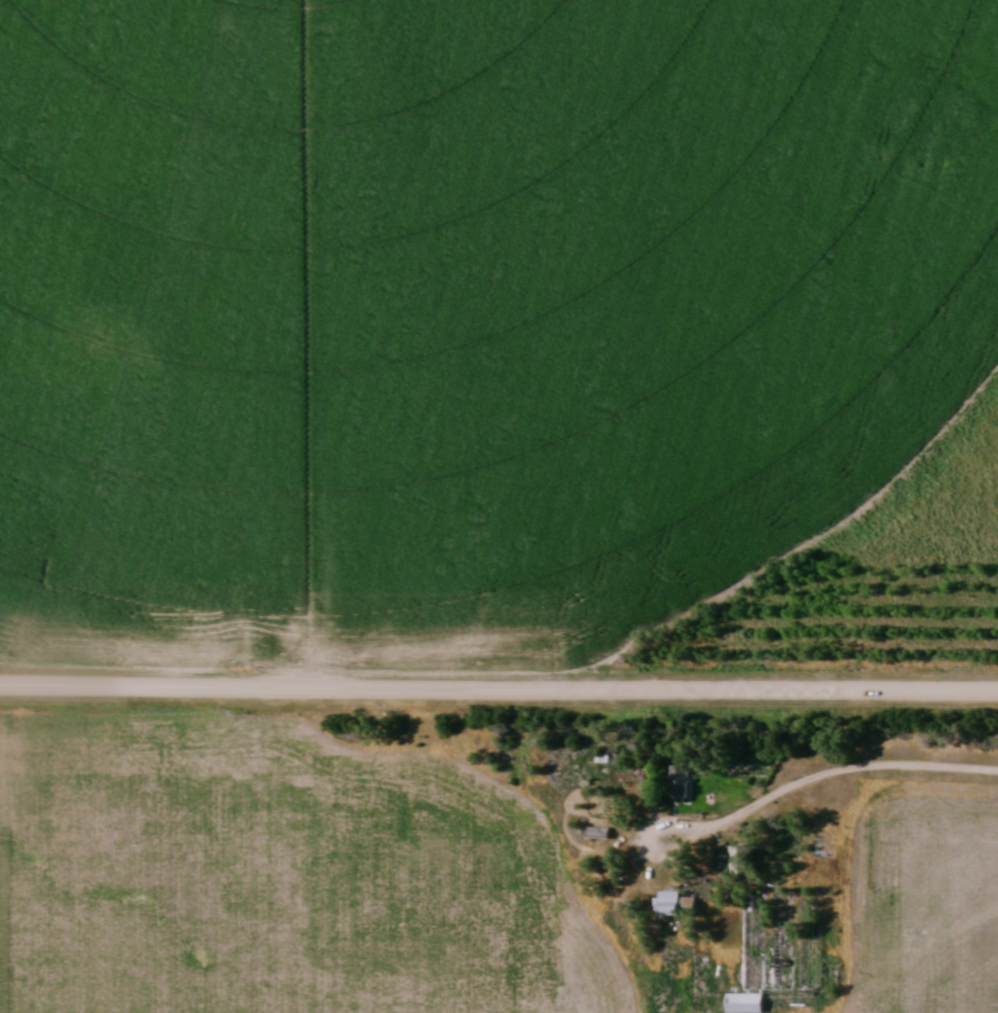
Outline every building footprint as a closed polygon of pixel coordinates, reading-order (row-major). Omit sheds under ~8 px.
[(675,801),(697,801),(697,767),(675,767),(675,801)] [(612,840),(612,829),(590,829),(590,840),(612,840)] [(765,892),(745,893),(745,995),(730,995),(730,1012),(766,1012),(765,892)] [(683,899),(683,893),(663,893),(663,916),(700,916),(700,899),(683,899)]
